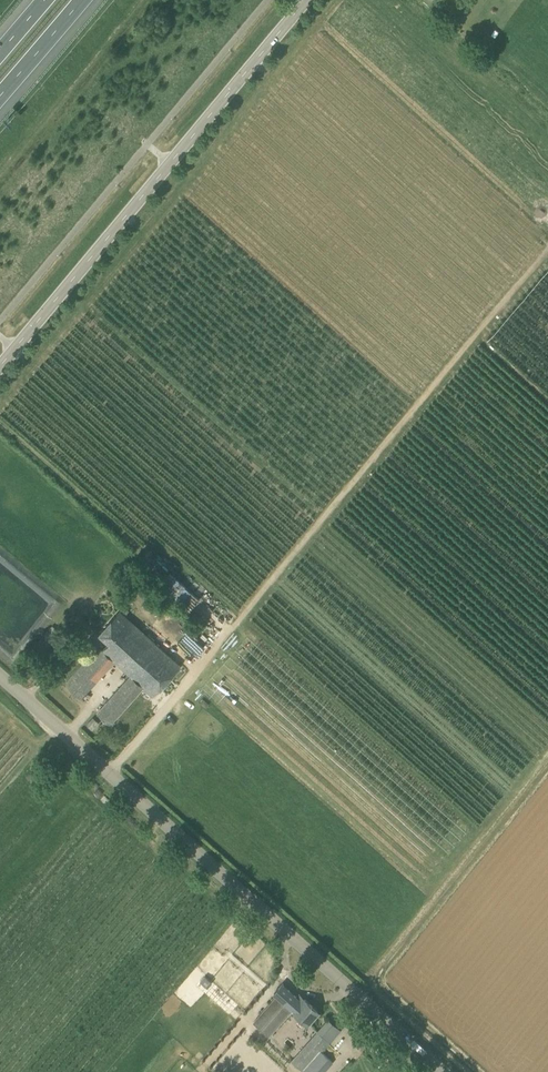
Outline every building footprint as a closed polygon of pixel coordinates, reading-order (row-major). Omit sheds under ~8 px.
[(158,583),(205,630),(218,617),(171,570),(158,583)] [(124,709),(133,698),(147,683),(157,691),(180,666),(169,656),(125,616),(129,611),(124,606),(120,611),(100,633),(110,642),(103,650),(101,648),(94,657),(92,655),(85,662),(101,676),(115,661),(131,676),(98,713),(110,725),(124,709)] [(71,677),(65,684),(81,699),(87,691),(71,677)] [(100,723),(95,718),(88,726),(93,730),(100,723)] [(38,777),(42,773),(36,768),(32,772),(38,777)] [(212,982),(204,976),(200,981),(207,987),(212,982)] [(302,1002),(282,984),(274,993),(277,995),(254,1021),(268,1034),(292,1008),(309,1022),(319,1011),(305,999),(302,1002)] [(319,1032),(311,1040),(292,1061),(304,1071),(330,1041),(319,1032)]
